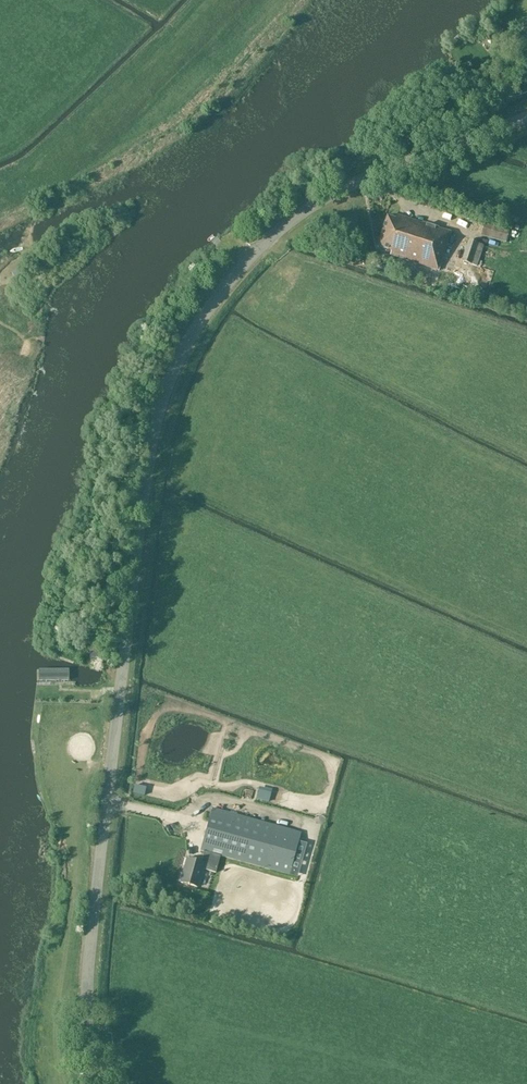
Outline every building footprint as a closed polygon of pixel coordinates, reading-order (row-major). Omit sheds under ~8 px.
[(396,219),(388,216),(378,247),(392,251),(391,255),(439,270),(451,232),(397,215),(396,219)] [(510,230),(485,222),(481,235),(506,242),(510,230)] [(461,262),(476,267),(484,246),(469,241),(461,262)] [(200,862),(196,861),(186,858),(180,882),(197,887),(202,869),(215,873),(220,856),(289,875),(300,833),(212,808),(200,850),(203,851),(200,862)]
